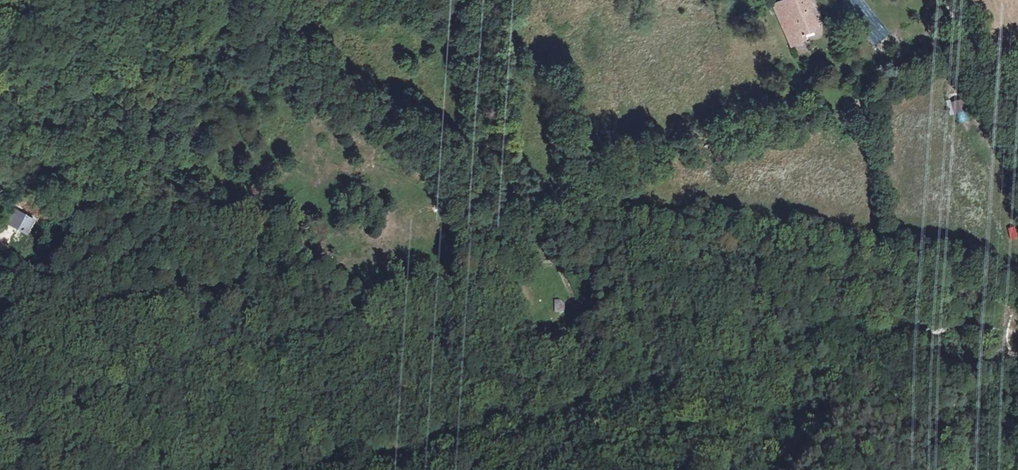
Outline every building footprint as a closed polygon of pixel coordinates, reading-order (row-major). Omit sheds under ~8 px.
[(775,5),(792,47),(811,39),(809,34),(815,31),(808,11),(813,8),(809,0),(787,0),(775,5)] [(952,100),(955,111),(964,110),(962,98),(952,100)] [(10,206),(2,221),(27,233),(35,218),(10,206)] [(1017,236),(1017,234),(1015,224),(1007,227),(1011,238),(1017,236)] [(554,301),(554,313),(563,313),(563,301),(554,301)]
